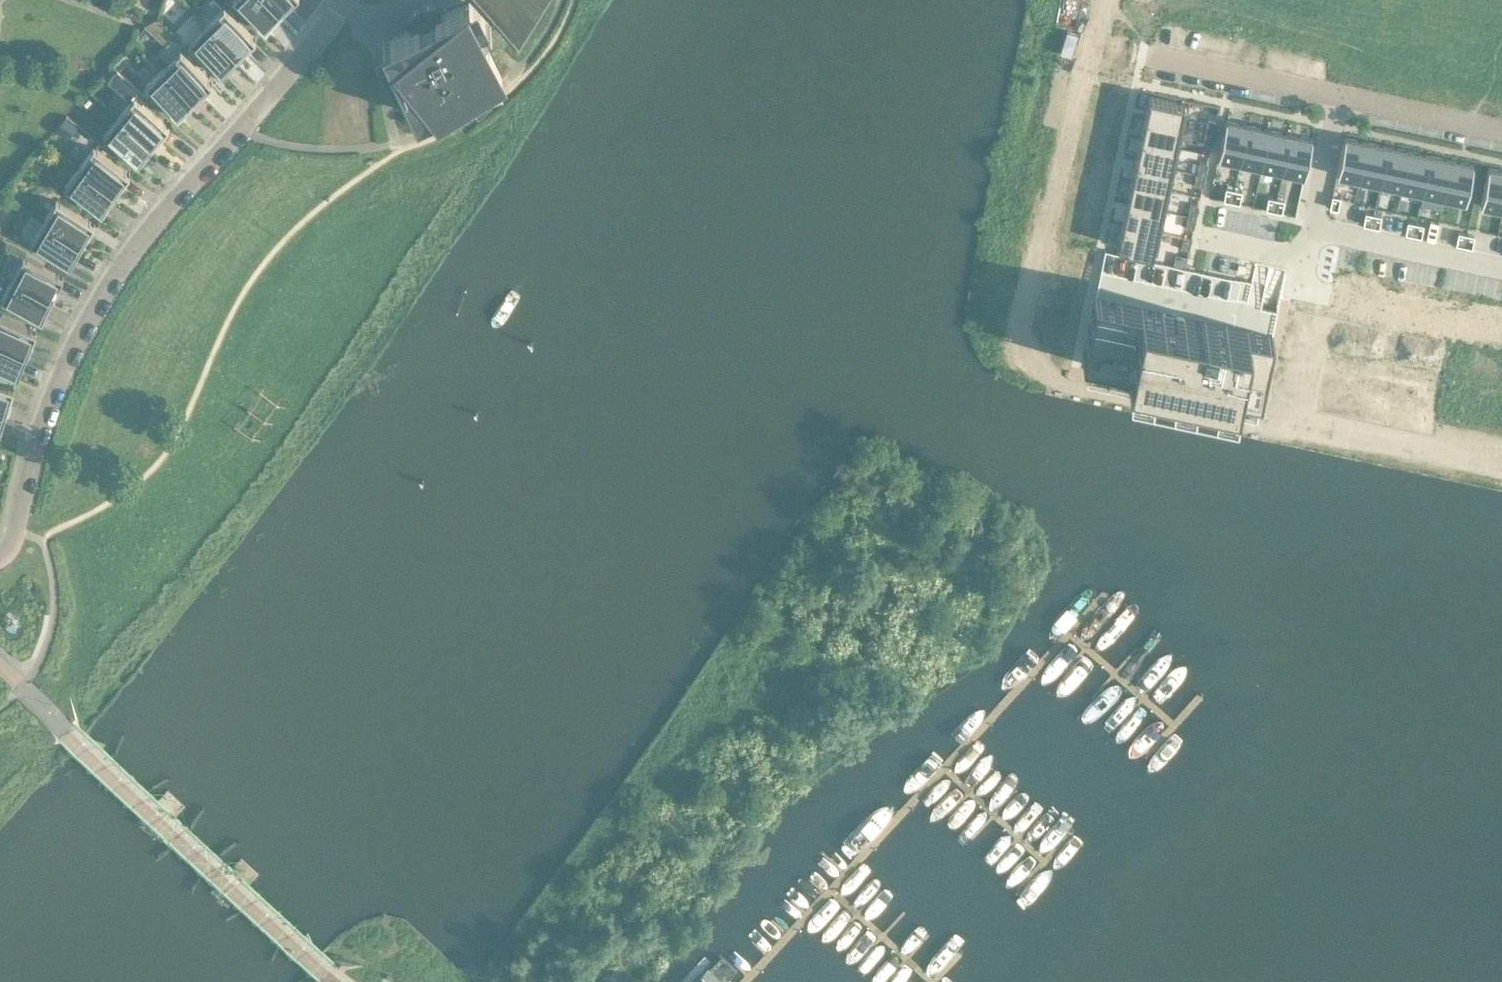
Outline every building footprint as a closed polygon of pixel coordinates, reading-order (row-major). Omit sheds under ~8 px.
[(268,0),(234,0),(263,29),(263,30),(281,13),(268,0)] [(281,13),(293,0),(268,0),(281,13)] [(382,41),(387,69),(388,75),(389,75),(389,74),(401,75),(421,116),(422,116),(421,114),(447,101),(447,103),(448,102),(453,112),(453,111),(449,102),(472,91),(476,101),(477,100),(473,91),(474,90),(473,89),(499,77),(500,79),(501,79),(482,37),(489,27),(489,28),(490,27),(468,1),(467,2),(468,3),(436,18),(435,8),(430,8),(425,9),(420,11),(416,13),(412,16),(409,20),(416,27),(384,43),(383,41),(382,41)] [(206,25),(238,56),(255,39),(255,38),(254,38),(223,7),(206,25)] [(238,56),(206,25),(189,42),(220,73),(219,73),(220,74),(238,56)] [(1383,30),(1380,46),(1391,48),(1395,33),(1383,30)] [(180,51),(163,68),(194,100),(212,82),(211,81),(210,82),(180,51)] [(194,100),(163,68),(145,85),(176,116),(175,116),(176,117),(194,100)] [(107,81),(130,101),(118,116),(152,144),(169,125),(168,124),(167,125),(141,103),(146,97),(116,70),(107,81)] [(1149,97),(1144,118),(1184,127),(1188,105),(1149,97)] [(152,144),(118,116),(103,134),(136,162),(135,163),(136,164),(152,144)] [(1144,118),(1139,140),(1179,148),(1184,127),(1144,118)] [(1205,132),(1213,133),(1215,122),(1208,120),(1205,132)] [(1225,121),(1217,158),(1239,163),(1247,125),(1225,121)] [(1247,125),(1239,163),(1260,167),(1268,130),(1247,125)] [(1268,130),(1260,167),(1282,172),(1290,134),(1268,130)] [(1203,143),(1210,145),(1213,133),(1205,132),(1203,143)] [(1290,134),(1282,172),(1304,176),(1312,139),(1290,134)] [(1344,138),(1336,175),(1358,180),(1366,143),(1344,138)] [(1139,140),(1135,161),(1175,169),(1179,148),(1139,140)] [(1366,143),(1358,180),(1379,185),(1387,147),(1366,143)] [(93,147),(78,167),(115,193),(130,173),(129,172),(128,172),(93,147)] [(1387,147),(1379,185),(1400,189),(1408,151),(1387,147)] [(1408,151),(1400,189),(1422,194),(1430,156),(1408,151)] [(1430,156),(1422,194),(1443,198),(1451,161),(1430,156)] [(1134,164),(1130,182),(1170,190),(1175,169),(1135,161),(1134,164)] [(1451,161),(1443,198),(1465,203),(1473,165),(1451,161)] [(1196,174),(1204,175),(1206,164),(1199,162),(1196,174)] [(115,193),(78,167),(64,187),(100,212),(99,213),(100,213),(115,193)] [(1480,206),(1501,210),(1501,209),(1501,171),(1488,168),(1480,206)] [(1194,185),(1201,187),(1204,175),(1196,174),(1194,185)] [(1130,182),(1126,203),(1166,211),(1170,190),(1130,182)] [(1225,188),(1223,200),(1231,202),(1233,190),(1225,188)] [(1233,190),(1231,202),(1239,204),(1241,192),(1233,190)] [(1331,196),(1329,208),(1337,210),(1340,198),(1331,196)] [(1268,198),(1265,209),(1273,211),(1276,199),(1268,198)] [(1276,199),(1273,211),(1281,213),(1284,201),(1276,199)] [(55,200),(43,221),(82,244),(94,223),(93,222),(93,223),(55,200)] [(1126,203),(1121,224),(1161,233),(1166,211),(1126,203)] [(1197,206),(1190,204),(1187,216),(1195,218),(1197,206)] [(1365,213),(1362,225),(1370,227),(1373,215),(1365,213)] [(1373,215),(1370,227),(1378,228),(1381,216),(1373,215)] [(1195,218),(1187,216),(1185,228),(1192,229),(1195,218)] [(82,244),(43,221),(31,242),(68,264),(68,265),(69,266),(82,244)] [(1407,222),(1405,234),(1413,236),(1415,224),(1407,222)] [(1121,224),(1117,246),(1156,255),(1161,233),(1121,224)] [(1415,224),(1413,236),(1420,237),(1423,225),(1415,224)] [(1458,233),(1455,245),(1463,246),(1466,234),(1458,233)] [(1466,234),(1463,246),(1471,248),(1474,236),(1466,234)] [(1180,249),(1188,250),(1190,239),(1183,237),(1180,249)] [(52,298),(63,275),(62,275),(61,275),(22,256),(22,258),(8,251),(0,267),(0,272),(12,278),(52,298)] [(1094,296),(1081,357),(1085,358),(1084,365),(1254,401),(1255,394),(1259,395),(1272,334),(1272,333),(1278,304),(1261,300),(1265,285),(1251,282),(1151,261),(1104,251),(1095,296),(1094,296)] [(52,298),(12,278),(1,299),(40,319),(40,320),(41,320),(52,298)] [(27,353),(36,330),(35,330),(35,331),(0,316),(0,343),(27,353)] [(27,353),(0,343),(0,369),(16,375),(16,376),(17,377),(27,353)] [(1283,363),(1276,398),(1298,403),(1306,368),(1283,363)] [(1327,372),(1320,408),(1341,412),(1348,377),(1327,372)] [(1348,377),(1341,412),(1362,417),(1369,381),(1348,377)] [(1369,381),(1362,417),(1383,421),(1390,386),(1369,381)] [(6,411),(13,387),(12,387),(12,388),(0,384),(0,409),(6,411)] [(1390,386),(1383,421),(1404,426),(1412,390),(1390,386)] [(1412,390),(1404,426),(1425,430),(1433,395),(1412,390)] [(729,981),(737,973),(719,955),(693,981),(730,981),(729,981)]
